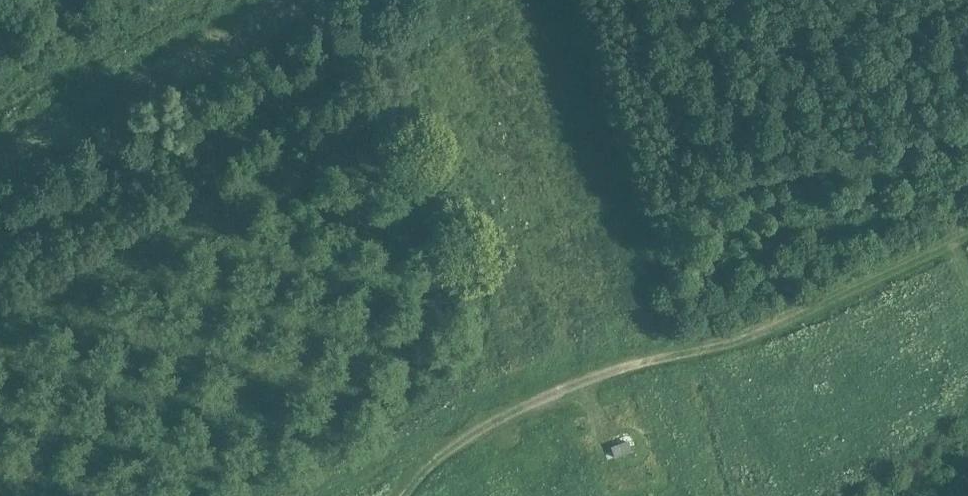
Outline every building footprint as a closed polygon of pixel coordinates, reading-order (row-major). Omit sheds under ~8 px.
[(611,448),(615,458),(631,452),(627,442),(611,448)]
